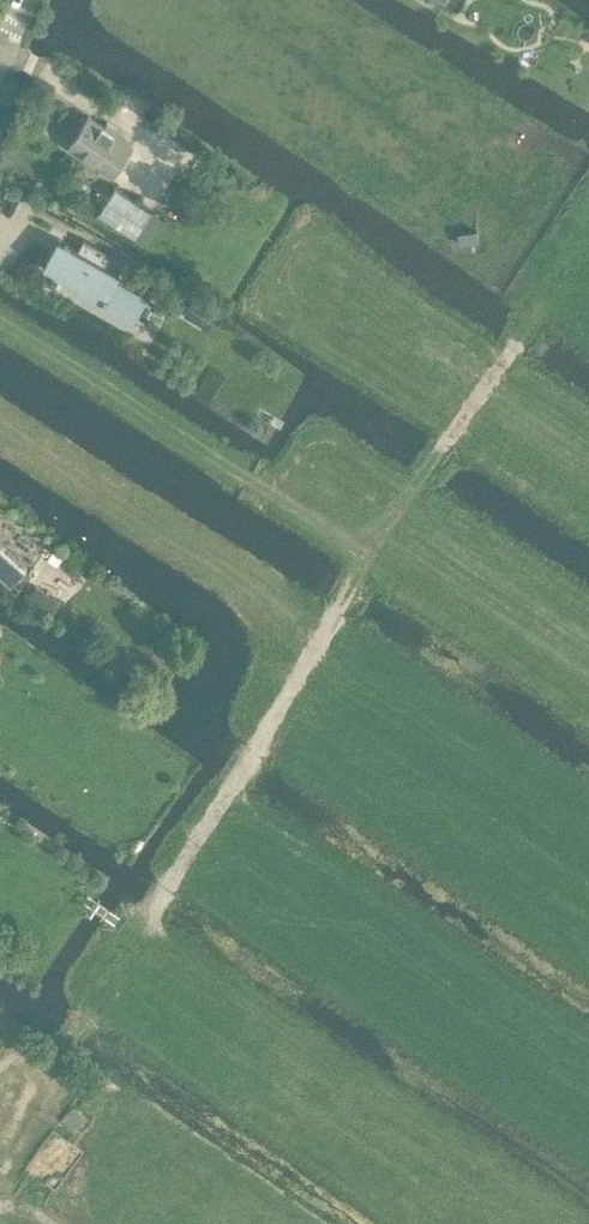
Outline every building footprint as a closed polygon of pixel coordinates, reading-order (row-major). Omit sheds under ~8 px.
[(113,173),(133,143),(89,114),(69,144),(113,173)] [(147,230),(141,227),(152,209),(115,185),(98,211),(135,236),(136,235),(141,239),(147,230)] [(114,254),(84,237),(79,247),(59,236),(44,262),(81,283),(76,291),(132,323),(146,298),(148,300),(151,296),(117,276),(119,271),(108,265),(114,254)] [(11,584),(26,568),(0,544),(0,574),(11,584)]
